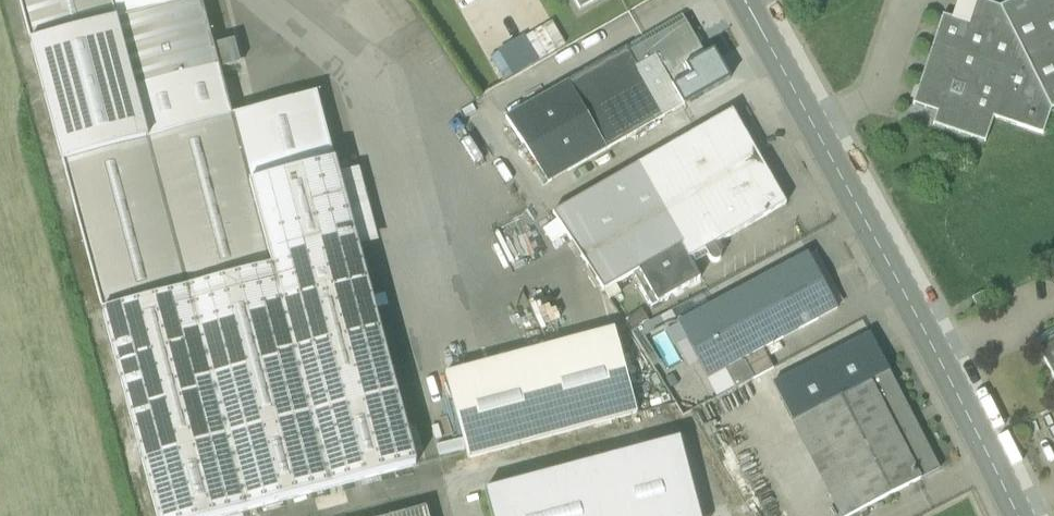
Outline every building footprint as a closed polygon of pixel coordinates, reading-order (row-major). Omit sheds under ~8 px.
[(63,161),(233,116),(220,67),(237,62),(232,44),(215,49),(202,0),(195,0),(191,1),(117,21),(111,0),(20,0),(63,161)] [(117,21),(191,1),(191,0),(111,0),(117,21)] [(580,10),(597,0),(575,0),(580,10)] [(986,143),(994,118),(1043,135),(1051,110),(1053,109),(1053,0),(1016,0),(1001,8),(978,0),(976,0),(968,24),(952,19),(943,16),(913,105),(938,113),(933,125),(986,143)] [(976,0),(958,0),(952,19),(968,24),(976,0)] [(683,17),(645,39),(673,88),(692,77),(686,67),(705,56),(694,37),(700,34),(692,20),(686,23),(683,17)] [(491,52),(503,78),(568,48),(555,22),(491,52)] [(684,107),(673,88),(645,39),(568,83),(606,151),(684,107)] [(548,184),(606,151),(568,83),(506,119),(548,184)] [(63,161),(157,515),(226,515),(416,466),(358,249),(339,176),(317,94),(233,116),(63,161)] [(705,252),(711,261),(714,263),(717,263),(721,261),(722,257),(722,254),(724,252),(719,244),(787,205),(733,111),(553,214),(604,292),(634,275),(682,247),(690,261),(705,252)] [(360,170),(339,176),(358,249),(379,243),(360,170)] [(634,275),(653,307),(701,279),(690,261),(682,247),(634,275)] [(714,341),(728,369),(743,361),(768,347),(838,310),(809,254),(710,307),(725,335),(714,341)] [(678,323),(708,379),(728,369),(714,341),(725,335),(710,307),(710,306),(678,323)] [(446,375),(469,459),(637,414),(615,330),(446,375)] [(1053,379),(1053,333),(1036,342),(1053,379)] [(773,384),(793,422),(812,412),(871,382),(890,372),(871,334),(773,384)] [(743,361),(753,380),(778,367),(768,347),(743,361)] [(890,372),(871,382),(921,480),(941,470),(890,372)] [(862,510),(921,480),(871,382),(812,412),(862,510)] [(812,412),(793,422),(841,515),(851,515),(862,510),(812,412)] [(485,491),(492,515),(701,515),(680,439),(485,491)] [(435,506),(396,515),(438,515),(435,506)]
